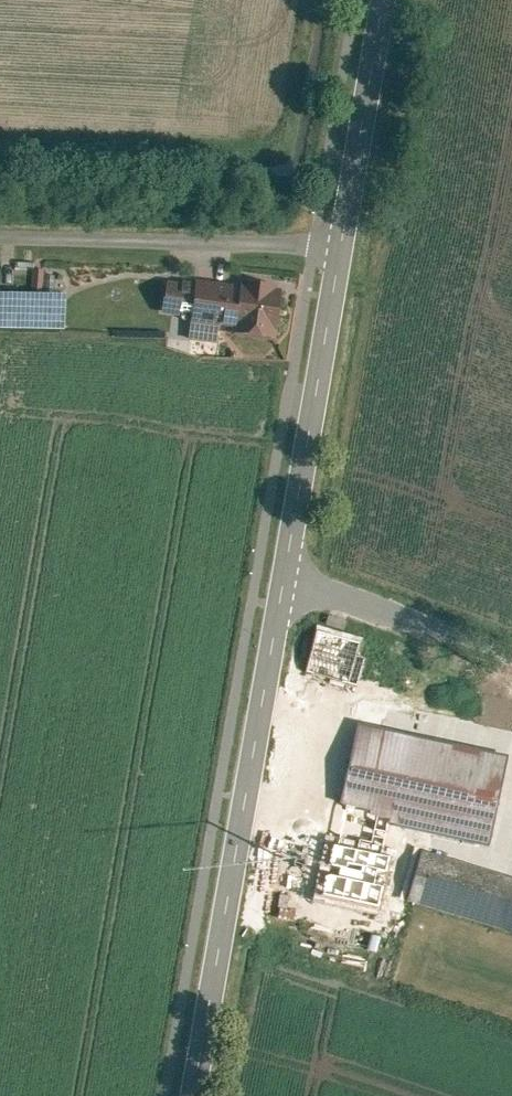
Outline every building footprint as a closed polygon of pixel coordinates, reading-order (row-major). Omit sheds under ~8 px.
[(270,339),(275,286),(235,283),(234,291),(231,325),(230,336),(270,339)] [(234,291),(161,284),(158,312),(184,314),(183,320),(231,325),(234,291)] [(0,292),(0,327),(56,328),(57,293),(0,292)] [(358,645),(317,634),(306,674),(348,685),(358,645)] [(455,718),(387,703),(383,721),(451,736),(455,718)] [(456,715),(455,718),(451,736),(504,748),(511,750),(511,728),(456,715)] [(375,730),(354,725),(336,810),(483,842),(504,748),(451,736),(383,721),(378,720),(375,730)] [(378,848),(327,834),(312,893),(362,906),(378,848)] [(423,852),(408,901),(511,933),(511,879),(423,852)]
